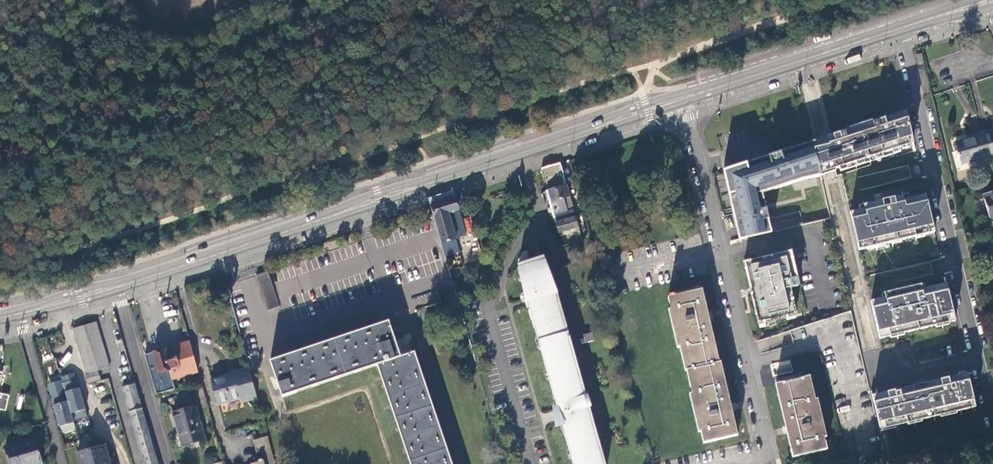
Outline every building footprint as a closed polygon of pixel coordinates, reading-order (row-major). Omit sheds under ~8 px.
[(922,54),(915,55),(917,65),(924,63),(922,54)] [(823,133),(812,137),(820,176),(831,173),(914,148),(904,108),(832,131),(823,133)] [(981,131),(980,129),(971,131),(972,137),(954,142),(957,154),(956,154),(957,160),(958,159),(960,166),(978,161),(980,167),(990,164),(988,159),(981,131)] [(981,131),(988,159),(992,157),(992,135),(991,136),(989,129),(981,131)] [(717,168),(736,239),(774,229),(765,193),(820,176),(812,137),(770,151),(727,165),(717,168)] [(579,230),(559,163),(541,169),(542,174),(556,223),(557,228),(559,236),(579,230)] [(429,199),(431,206),(455,198),(453,191),(429,199)] [(989,219),(992,218),(992,191),(983,194),(989,219)] [(935,236),(926,193),(847,210),(855,252),(935,236)] [(460,253),(456,239),(466,236),(458,209),(459,209),(455,198),(431,206),(445,257),(460,253)] [(469,217),(463,219),(466,232),(472,230),(469,217)] [(789,251),(744,261),(760,323),(795,314),(789,289),(798,287),(789,251)] [(545,260),(518,268),(526,297),(530,296),(535,304),(529,306),(530,313),(534,327),(535,327),(553,390),(552,391),(555,402),(558,414),(561,412),(565,419),(561,426),(574,463),(604,463),(562,318),(563,318),(555,294),(556,294),(555,288),(554,288),(545,260)] [(256,276),(267,310),(279,306),(267,272),(256,276)] [(944,282),(870,298),(881,348),(910,341),(955,331),(944,282)] [(462,313),(454,288),(439,293),(442,303),(416,311),(421,326),(462,313)] [(702,431),(704,443),(739,435),(721,363),(720,363),(703,290),(668,298),(671,309),(668,310),(678,349),(679,348),(685,371),(687,370),(693,394),(691,395),(699,432),(702,431)] [(530,296),(526,297),(528,302),(529,306),(535,304),(530,296)] [(411,463),(452,463),(415,352),(401,356),(388,321),(270,359),(282,395),(377,364),(411,463)] [(87,374),(98,370),(110,367),(96,322),(74,329),(87,374)] [(178,355),(182,366),(170,370),(173,380),(200,372),(190,340),(175,345),(177,350),(178,355)] [(154,352),(159,373),(170,370),(180,367),(177,355),(178,355),(177,350),(175,351),(175,349),(166,352),(165,349),(154,352)] [(158,394),(176,389),(173,380),(170,370),(159,373),(154,352),(147,354),(158,394)] [(243,401),(257,397),(249,369),(235,373),(235,374),(211,381),(218,405),(242,398),(243,401)] [(101,379),(98,370),(87,374),(86,375),(88,383),(101,379)] [(974,403),(966,371),(876,392),(871,393),(878,427),(974,403)] [(772,384),(792,457),(825,448),(822,437),(826,436),(816,398),(813,399),(807,375),(772,384)] [(135,384),(123,387),(145,463),(159,463),(135,384)] [(6,413),(10,396),(0,394),(0,411),(6,413)] [(57,405),(62,426),(86,419),(81,399),(57,405)] [(173,413),(179,434),(183,446),(205,440),(195,406),(173,413)] [(183,446),(179,434),(174,436),(177,447),(183,446)] [(268,436),(254,440),(260,462),(252,463),(276,463),(268,436)] [(10,463),(31,463),(33,463),(37,463),(43,462),(36,439),(6,448),(10,463)] [(897,455),(911,452),(909,442),(894,446),(897,455)] [(81,463),(109,463),(104,446),(77,453),(81,463)]
